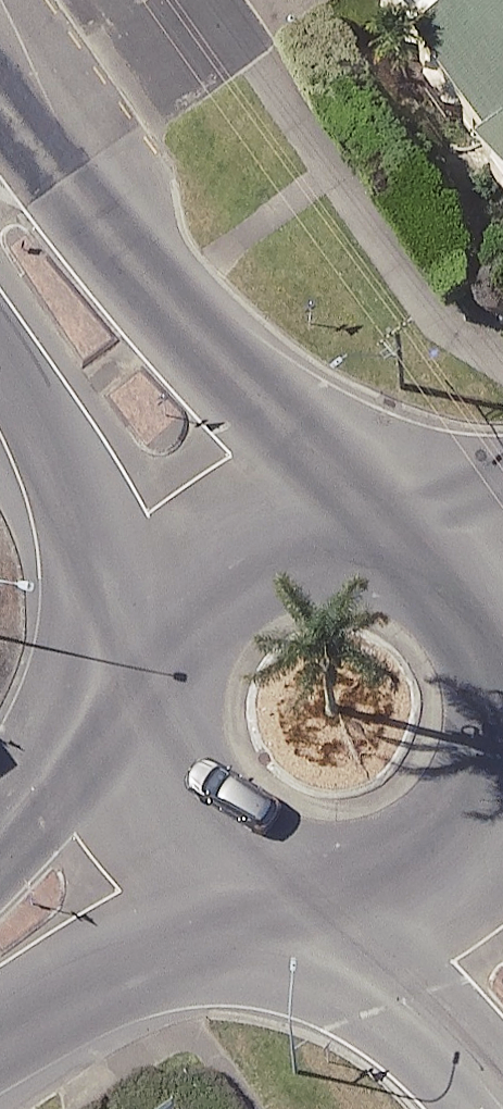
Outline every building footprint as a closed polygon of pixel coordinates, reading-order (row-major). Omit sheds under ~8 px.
[(420,79),(502,197),(502,22),(420,79)]
